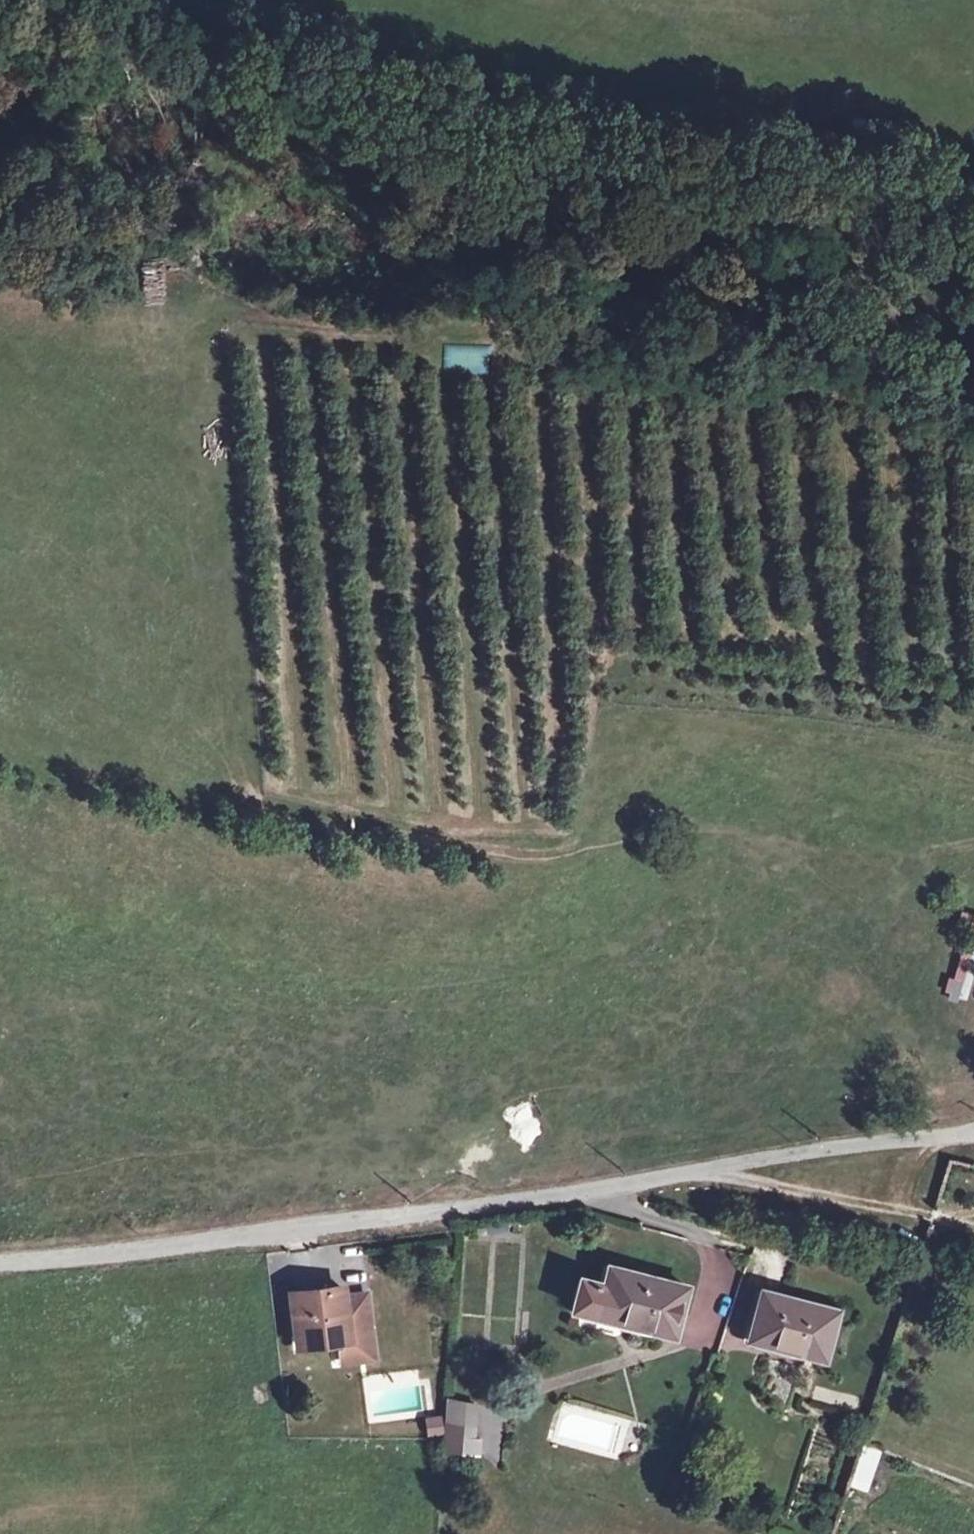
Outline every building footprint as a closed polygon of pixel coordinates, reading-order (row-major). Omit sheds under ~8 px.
[(443,347),(443,372),(490,371),(489,345),(443,347)] [(962,909),(957,925),(973,931),(973,913),(962,909)] [(973,972),(973,960),(958,956),(949,999),(967,1003),(973,972)] [(602,1283),(591,1318),(617,1327),(615,1336),(664,1350),(679,1302),(602,1283)] [(332,1289),(282,1291),(284,1343),(329,1341),(330,1364),(360,1362),(356,1297),(338,1297),(339,1301),(333,1302),(332,1289)] [(755,1303),(744,1339),(773,1348),(770,1359),(817,1372),(831,1323),(755,1303)] [(591,1318),(588,1330),(615,1336),(617,1327),(591,1318)] [(744,1339),(741,1350),(770,1359),(773,1348),(744,1339)] [(562,1398),(549,1438),(628,1464),(642,1424),(562,1398)] [(421,1433),(419,1446),(455,1452),(457,1436),(448,1434),(451,1419),(424,1415),(421,1433)] [(880,1450),(859,1442),(846,1483),(867,1490),(880,1450)]
